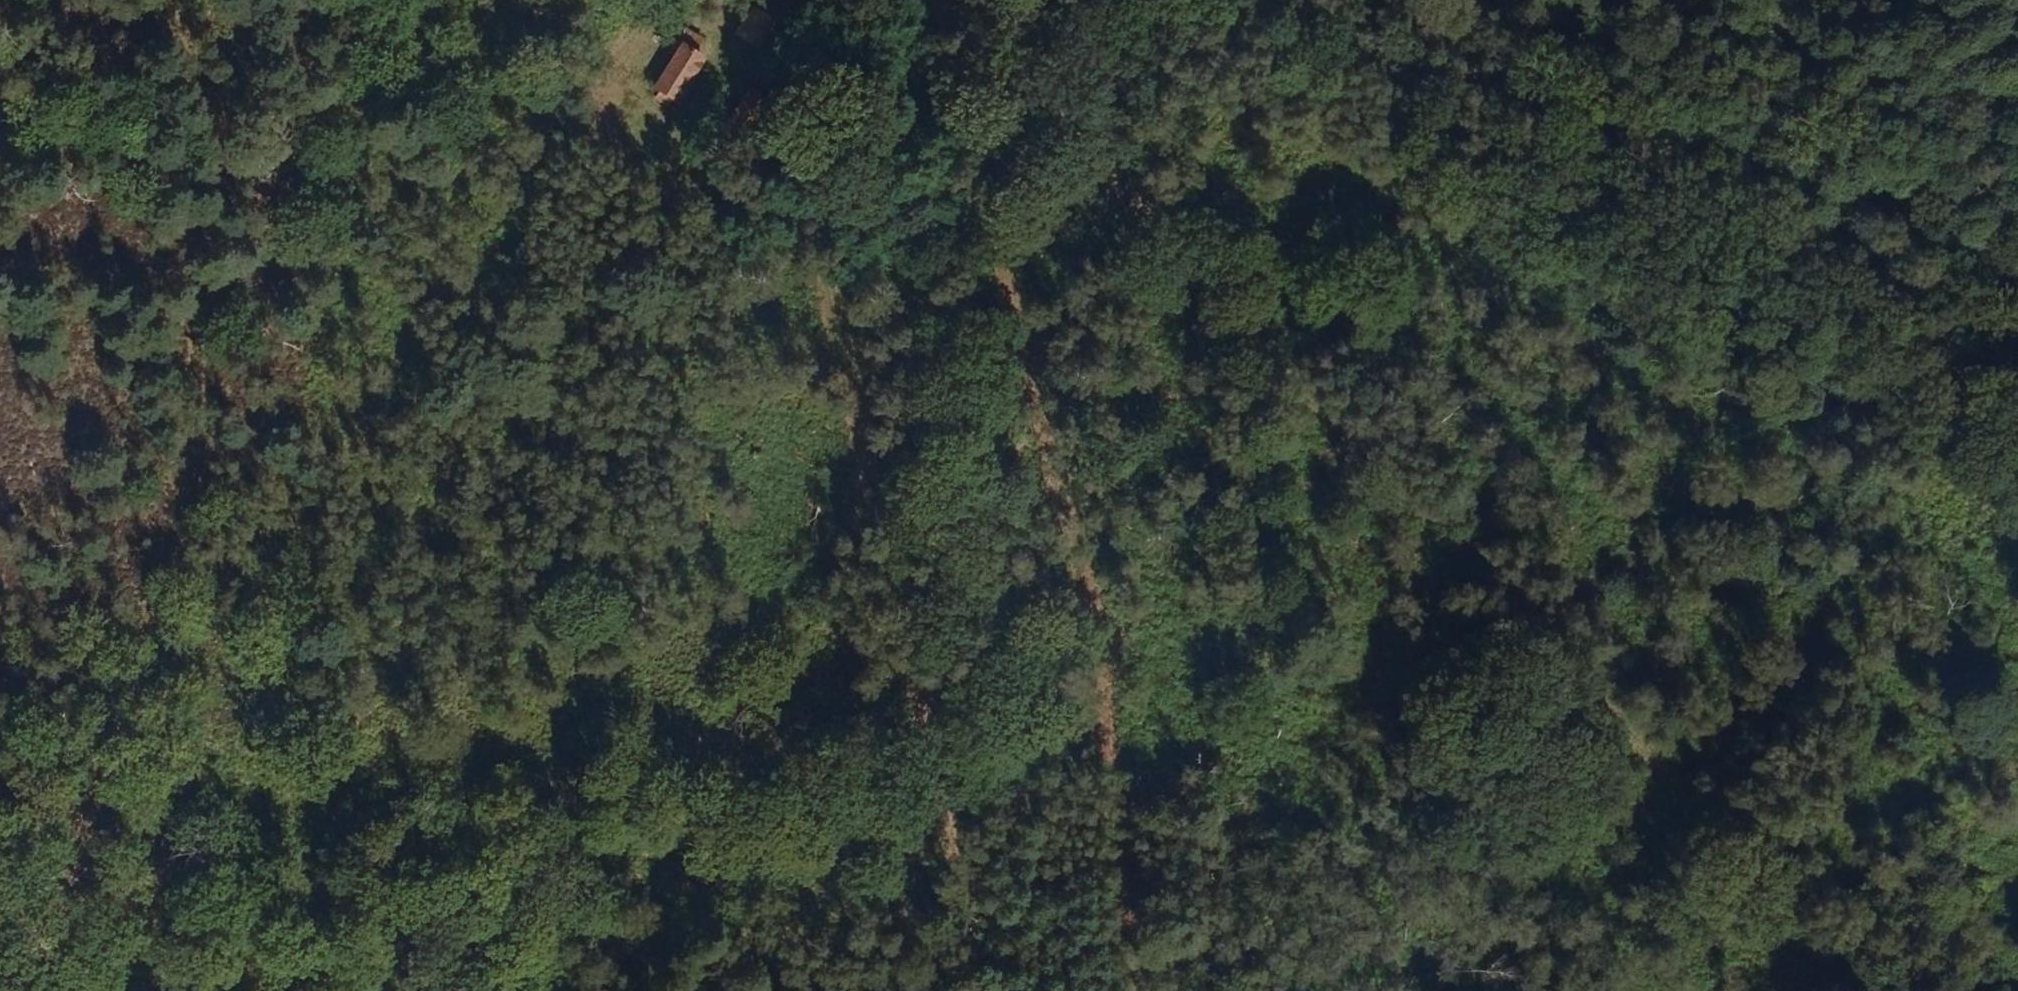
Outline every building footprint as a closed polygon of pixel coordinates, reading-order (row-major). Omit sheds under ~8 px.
[(770,11),(760,2),(743,20),(753,29),(770,11)] [(701,59),(683,48),(661,83),(679,94),(701,59)] [(759,96),(744,85),(723,116),(739,126),(759,96)]
